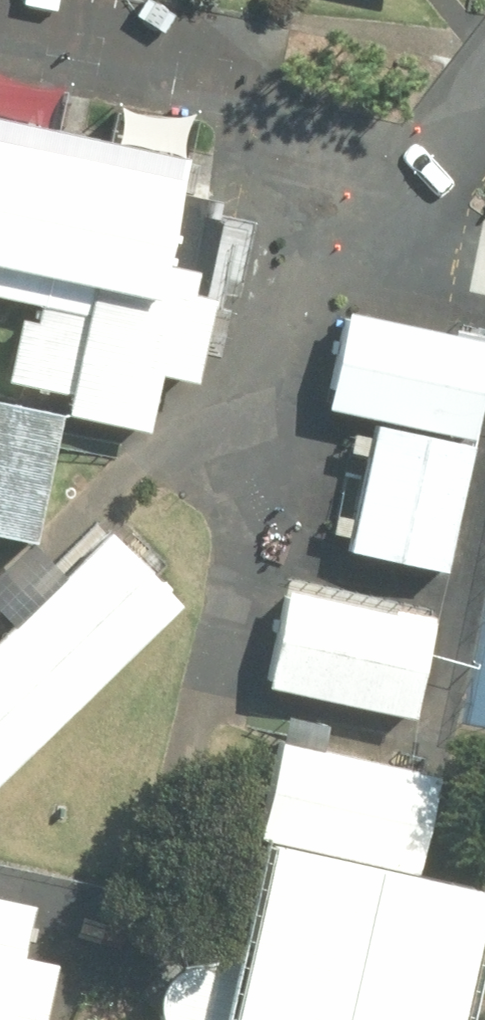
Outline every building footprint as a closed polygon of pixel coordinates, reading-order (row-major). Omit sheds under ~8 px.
[(470,9),(473,0),(431,0),(470,9)] [(28,286),(10,366),(73,381),(76,398),(152,414),(163,360),(201,368),(218,286),(196,281),(201,258),(172,252),(191,162),(0,122),(0,280),(28,286)] [(349,303),(329,399),(484,430),(484,331),(349,303)] [(0,398),(0,534),(33,541),(64,413),(0,398)] [(381,425),(355,553),(464,575),(484,474),(484,446),(381,425)] [(196,605),(123,531),(0,653),(0,799),(196,605)] [(449,625),(297,594),(277,694),(429,725),(449,625)] [(427,872),(446,776),(289,744),(246,957),(214,961),(173,986),(166,1019),(484,1019),(484,883),(427,872)] [(0,896),(0,1019),(47,1019),(58,967),(29,961),(40,904),(0,896)]
